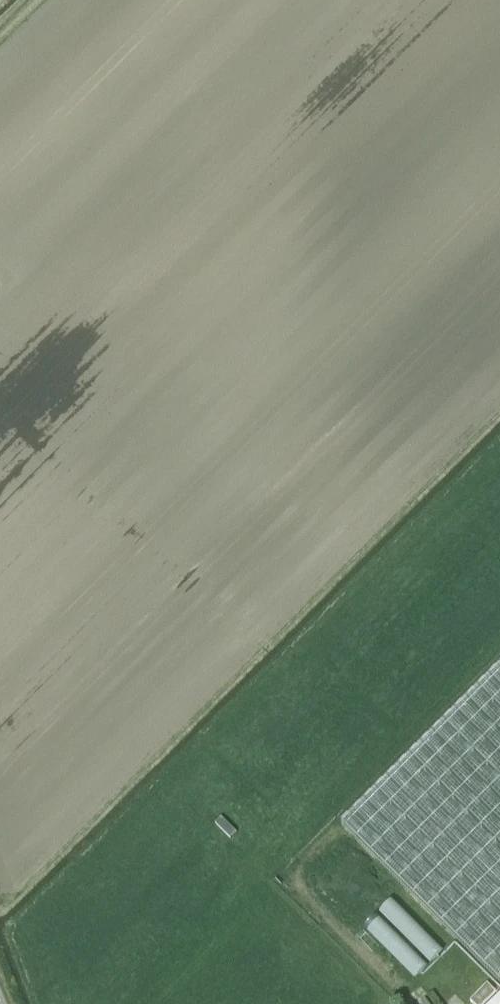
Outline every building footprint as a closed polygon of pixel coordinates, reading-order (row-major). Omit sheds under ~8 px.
[(341,825),(499,984),(499,666),(341,825)] [(487,985),(470,1002),(472,1003),(485,1003),(495,993),(487,985)]
